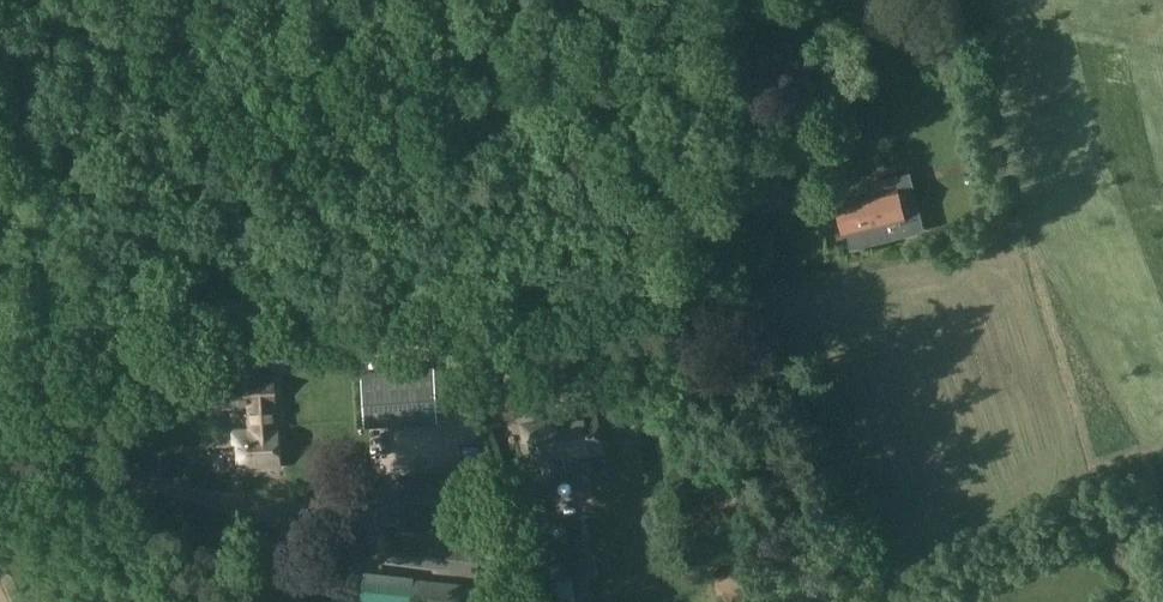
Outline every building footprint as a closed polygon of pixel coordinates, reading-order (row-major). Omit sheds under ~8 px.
[(783,111),(765,116),(771,140),(789,135),(783,111)] [(869,194),(834,203),(842,234),(848,233),(852,248),(889,239),(885,223),(902,219),(894,188),(869,194)] [(433,359),(360,363),(363,417),(436,413),(433,359)] [(238,382),(220,382),(221,405),(250,404),(251,430),(238,430),(239,468),(279,466),(279,463),(297,462),(296,426),(291,426),(289,401),(295,401),(294,379),(275,380),(259,381),(259,374),(253,369),(243,369),(238,375),(238,382)] [(505,393),(484,396),(489,427),(501,425),(500,420),(499,412),(514,410),(510,389),(504,390),(505,393)] [(602,450),(595,414),(534,425),(534,424),(519,427),(521,442),(536,440),(541,461),(546,460),(548,475),(570,471),(567,456),(602,450)] [(404,498),(496,498),(496,473),(403,474),(404,498)] [(402,515),(440,516),(440,503),(402,502),(402,515)] [(453,548),(389,540),(387,562),(477,572),(479,551),(453,548)] [(568,562),(548,566),(551,581),(571,577),(568,562)] [(358,601),(508,601),(510,588),(362,571),(358,601)] [(548,582),(552,601),(575,601),(571,578),(548,582)]
